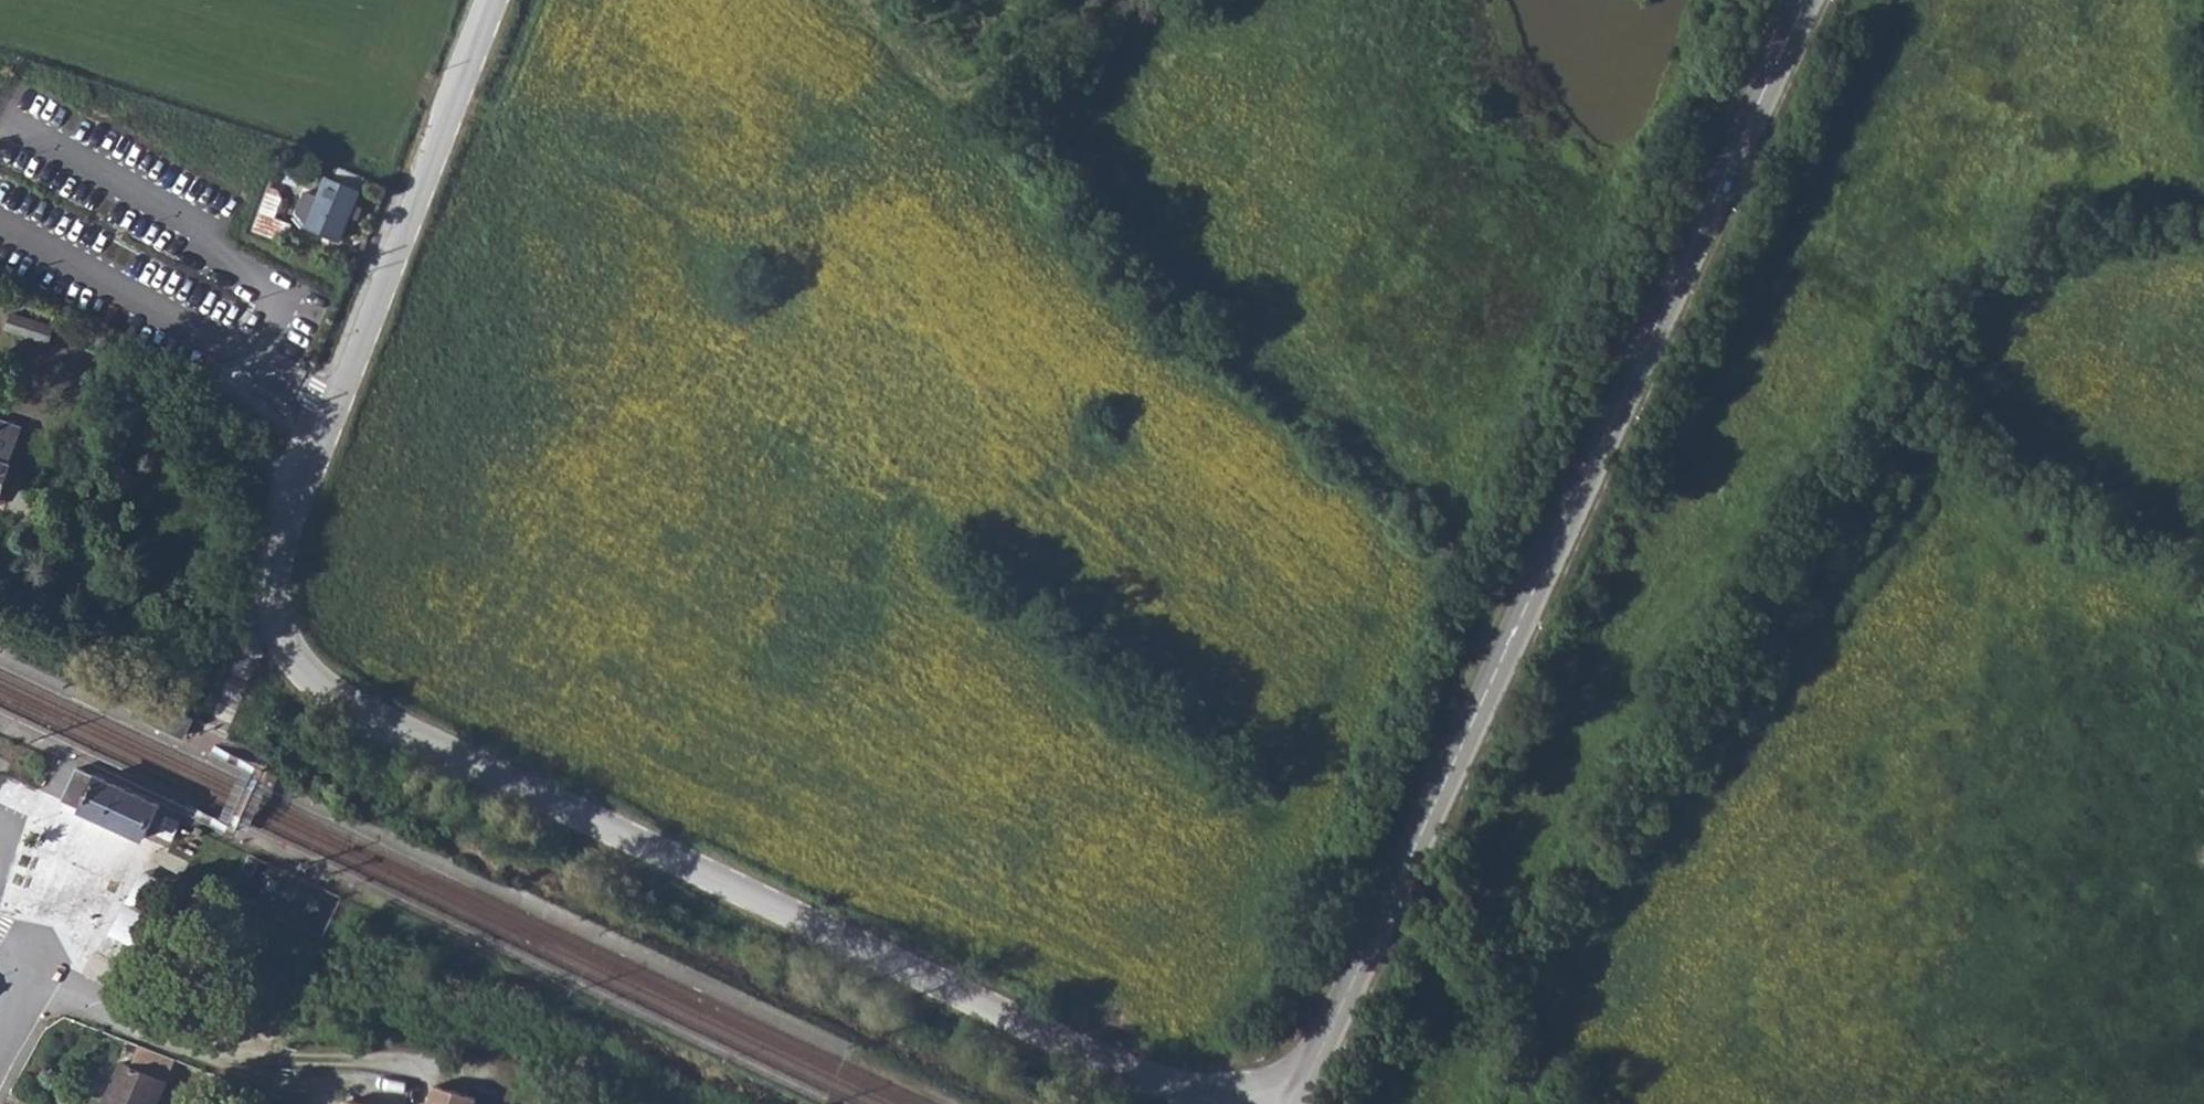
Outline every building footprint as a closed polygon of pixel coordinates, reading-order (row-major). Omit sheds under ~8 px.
[(326,176),(307,225),(340,238),(358,189),(326,176)] [(15,311),(9,327),(49,341),(53,325),(15,311)] [(1,495),(11,464),(10,462),(22,425),(0,418),(0,494),(1,495)] [(141,691),(131,713),(184,736),(194,714),(141,691)] [(78,767),(62,801),(143,838),(160,804),(78,767)] [(181,878),(188,856),(166,849),(160,872),(181,878)] [(140,1049),(132,1069),(120,1064),(103,1103),(157,1103),(175,1062),(140,1049)] [(433,1079),(426,1103),(472,1103),(476,1091),(433,1079)]
